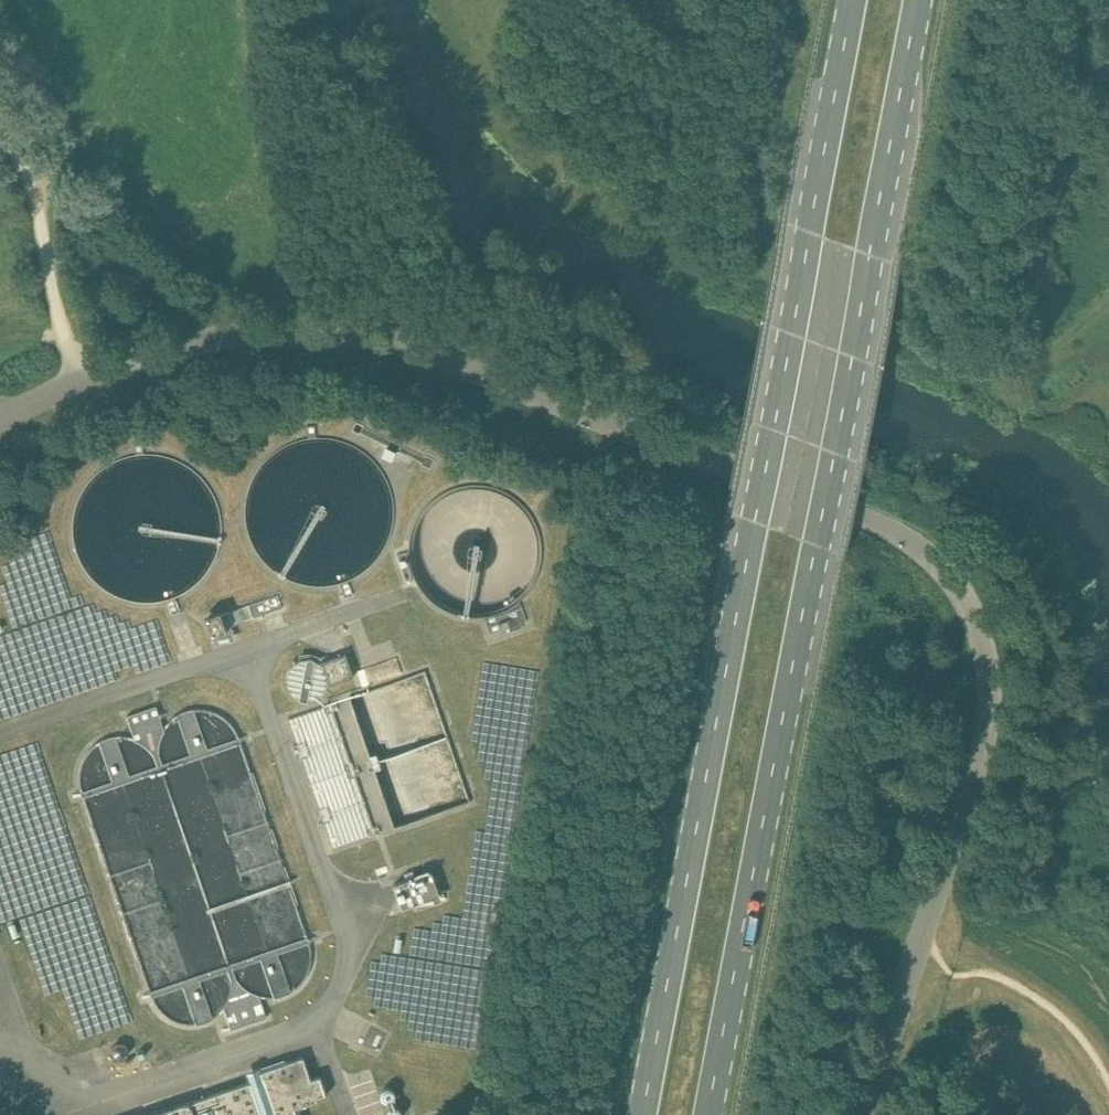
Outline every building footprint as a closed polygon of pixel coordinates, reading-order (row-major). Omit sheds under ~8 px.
[(392,463),(396,453),(386,448),(382,458),(392,463)] [(226,631),(220,613),(206,617),(212,635),(226,631)] [(507,620),(498,623),(501,631),(510,627),(507,620)] [(326,671),(329,680),(328,684),(352,677),(345,655),(320,663),(326,671)] [(288,671),(286,680),(288,689),(293,696),(301,701),(310,702),(319,699),(325,692),(328,684),(329,680),(326,671),(320,663),(311,659),(302,660),(294,664),(288,671)] [(299,726),(324,718),(321,708),(296,716),(299,726)] [(369,740),(312,745),(315,780),(338,778),(339,784),(355,782),(355,775),(372,773),(369,740)] [(338,842),(392,826),(381,787),(357,794),(360,804),(345,809),(342,797),(326,802),(338,842)] [(417,878),(395,886),(403,908),(424,901),(435,903),(442,900),(432,873),(430,874),(429,870),(416,874),(417,878)] [(296,1108),(319,1100),(318,1098),(328,1094),(321,1074),(311,1078),(304,1055),(288,1061),(287,1060),(286,1060),(286,1061),(248,1075),(250,1081),(191,1101),(190,1100),(148,1114),(299,1114),(296,1108)]
